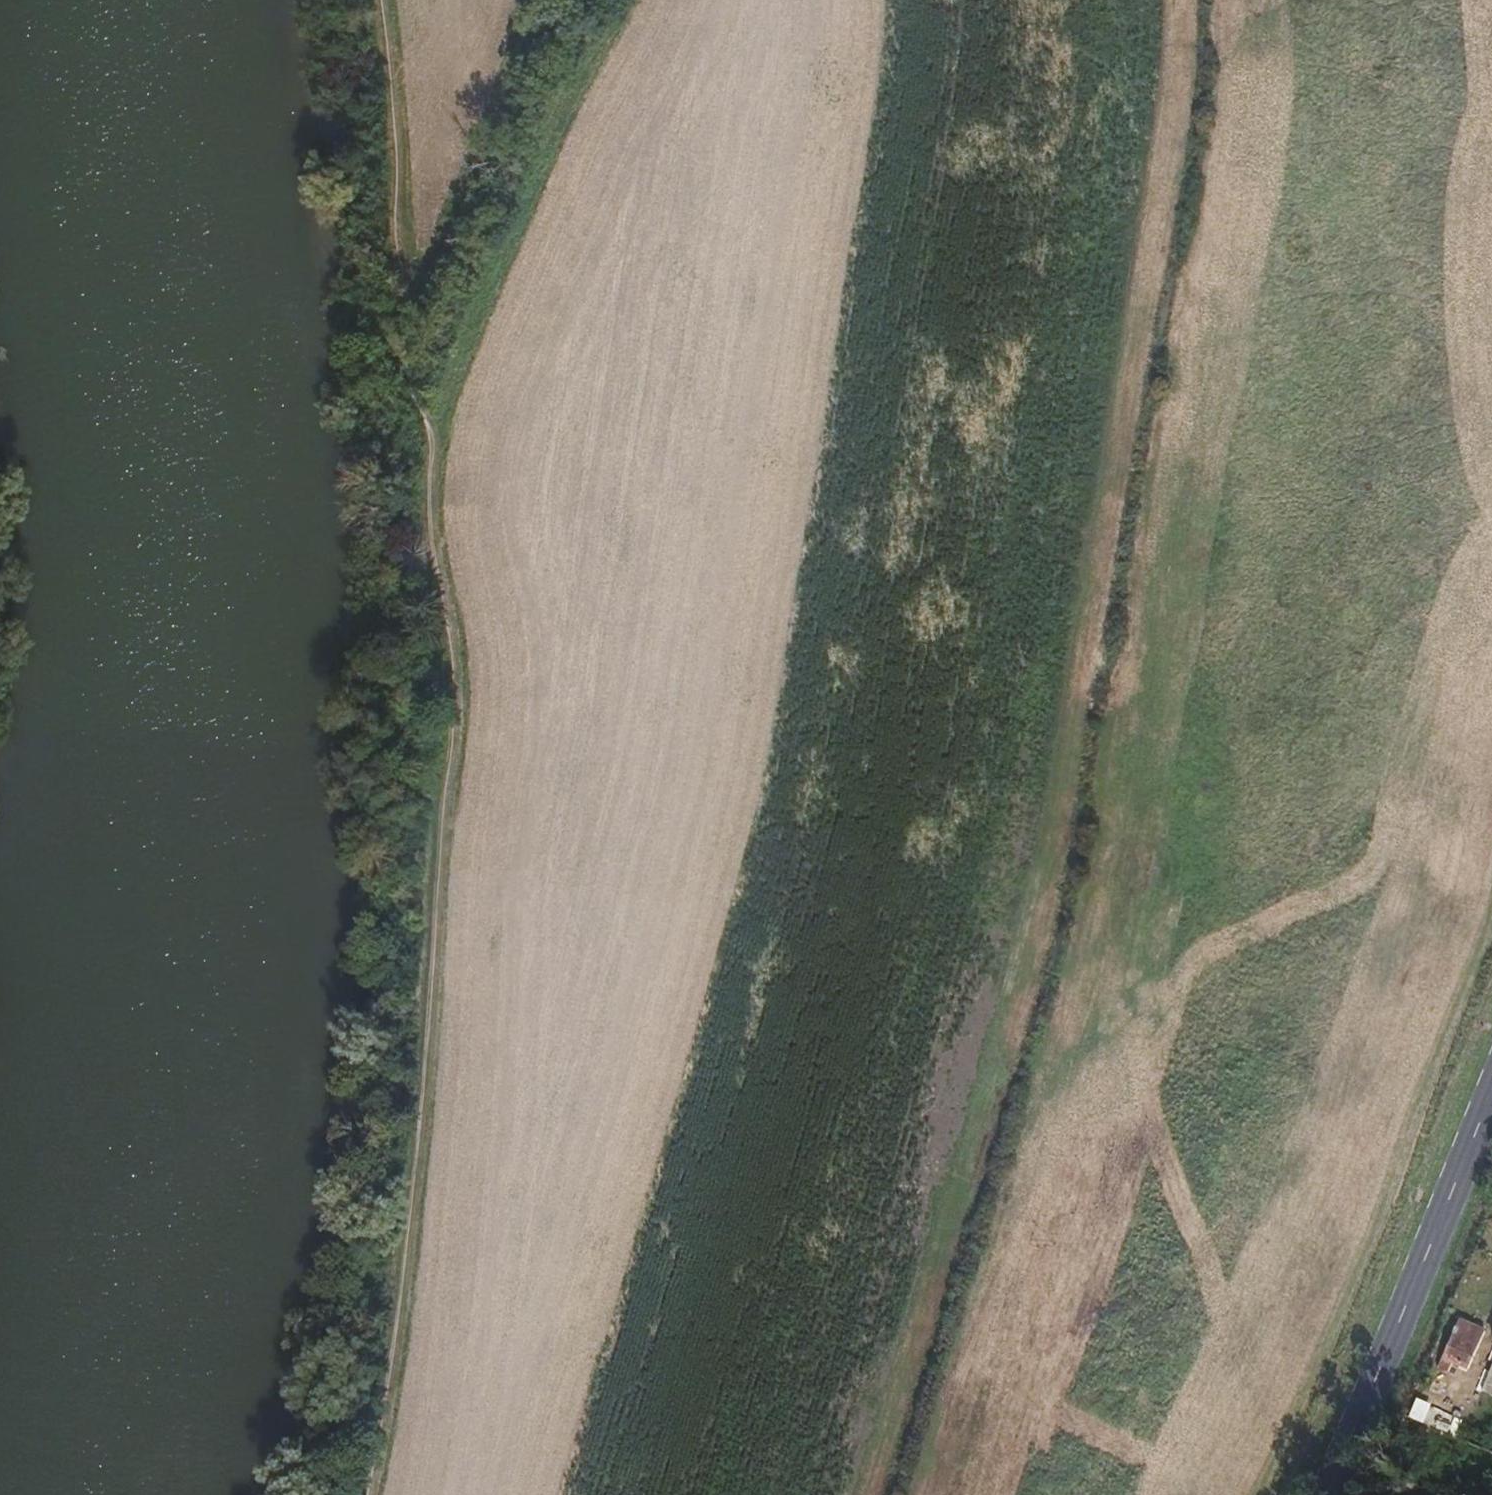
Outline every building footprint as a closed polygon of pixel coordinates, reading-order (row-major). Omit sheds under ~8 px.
[(1473,1366),(1489,1328),(1461,1316),(1442,1364),(1453,1370),(1457,1359),(1473,1366)]
